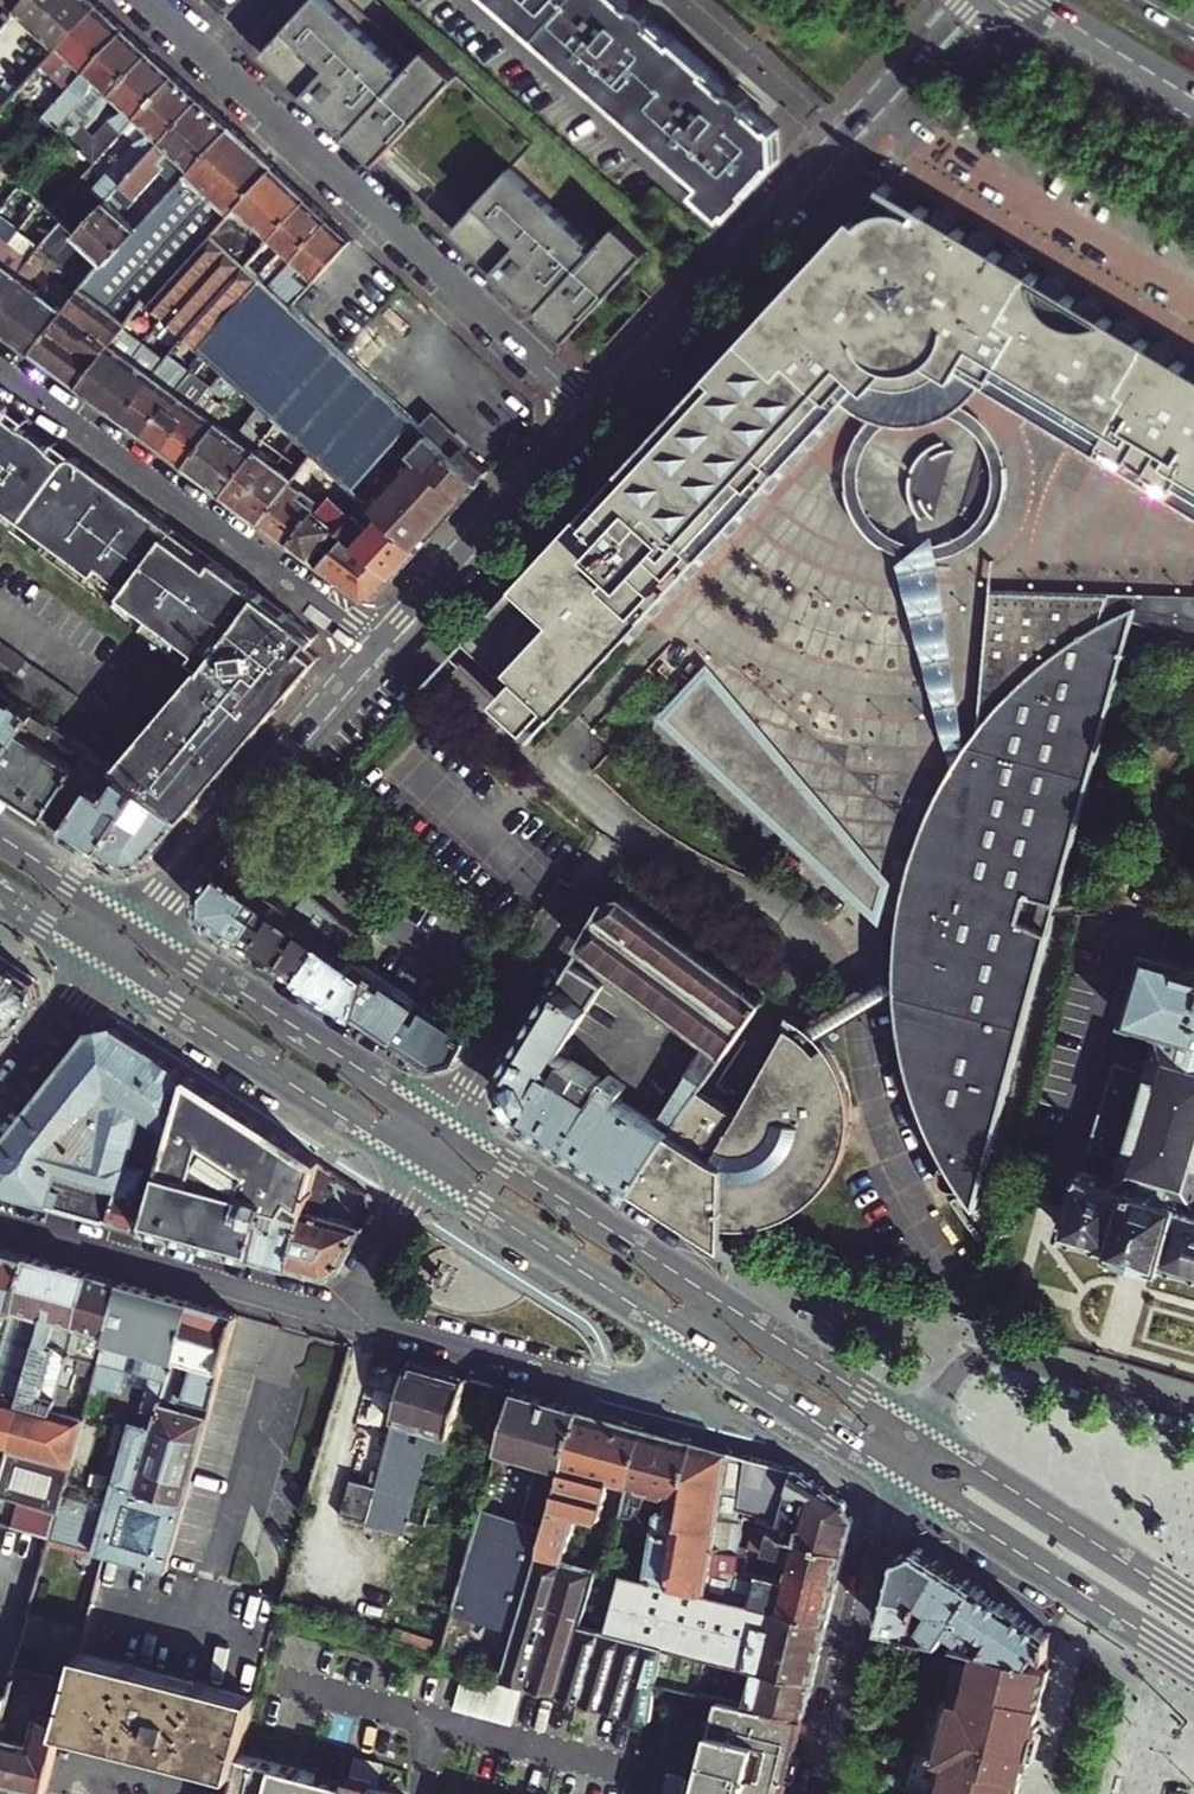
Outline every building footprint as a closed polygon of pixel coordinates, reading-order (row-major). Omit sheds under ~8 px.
[(20,9),(27,0),(0,0),(0,33),(20,9)] [(20,9),(59,47),(99,4),(94,0),(27,0),(20,9)] [(371,158),(450,72),(420,45),(396,71),(391,66),(394,63),(326,0),(301,0),(261,43),(298,77),(291,84),(371,158)] [(532,19),(528,24),(556,47),(559,43),(629,104),(625,108),(652,132),(655,128),(702,168),(694,178),(733,211),(781,159),(779,124),(638,0),(510,0),(532,19)] [(59,47),(36,72),(47,82),(58,71),(72,55),(87,70),(126,29),(99,4),(59,47)] [(73,85),(45,114),(70,138),(150,52),(126,29),(87,70),(73,85)] [(70,138),(94,161),(129,125),(137,116),(176,75),(150,52),(70,138)] [(72,55),(58,71),(73,85),(87,70),(72,55)] [(26,105),(47,82),(36,72),(15,94),(26,105)] [(201,99),(176,75),(137,116),(155,134),(143,138),(107,179),(118,189),(201,99)] [(158,167),(177,185),(231,127),(201,99),(118,189),(78,232),(81,236),(103,256),(108,260),(134,232),(115,214),(158,167)] [(129,125),(143,138),(155,134),(137,116),(129,125)] [(147,296),(151,300),(275,167),(231,127),(177,185),(134,232),(108,260),(103,256),(86,279),(80,288),(64,308),(32,352),(79,387),(112,343),(147,296)] [(59,216),(0,162),(0,200),(16,215),(21,219),(0,248),(0,296),(59,216)] [(489,253),(482,261),(561,335),(641,249),(611,221),(587,247),(582,242),(584,239),(503,164),(452,219),(489,253)] [(200,345),(259,279),(257,277),(245,266),(269,240),(309,198),(275,167),(151,300),(160,309),(167,315),(173,321),(178,325),(187,333),(199,344),(200,345)] [(918,196),(915,200),(926,206),(923,210),(924,211),(921,215),(921,216),(919,215),(917,214),(914,214),(912,213),(909,212),(907,211),(904,210),(902,210),(900,209),(898,209),(896,209),(894,210),(892,210),(890,210),(887,211),(884,212),(881,212),(877,213),(874,215),(872,216),(869,217),(862,223),(855,219),(637,454),(638,455),(609,484),(469,637),(507,672),(499,680),(509,689),(502,696),(532,724),(552,703),(645,606),(700,548),(763,483),(762,482),(781,463),(782,464),(864,377),(879,390),(885,382),(887,383),(889,384),(892,385),(895,386),(897,387),(899,387),(902,387),(905,388),(908,388),(911,388),(913,388),(917,388),(919,388),(922,387),(924,387),(926,387),(928,387),(931,386),(933,386),(936,385),(938,384),(941,383),(943,382),(945,381),(947,380),(949,379),(952,377),(953,376),(955,375),(963,380),(969,371),(973,373),(975,371),(970,368),(974,361),(997,375),(998,374),(1109,439),(1108,441),(1134,456),(1137,451),(1156,462),(1153,468),(1180,483),(1180,482),(1193,490),(1193,352),(1180,344),(1181,343),(1168,335),(1167,336),(1143,322),(1144,320),(1133,314),(1132,315),(1107,300),(1108,299),(1096,292),(1095,293),(1070,279),(1071,277),(1060,271),(1059,272),(1034,257),(1035,255),(1023,248),(1022,250),(997,235),(998,234),(986,227),(985,229),(962,214),(962,213),(950,205),(948,207),(921,190),(918,196)] [(331,218),(309,198),(269,240),(281,251),(257,277),(259,279),(268,287),(331,218)] [(21,219),(16,215),(13,218),(10,216),(2,226),(0,224),(0,248),(21,219)] [(0,296),(0,329),(8,335),(41,291),(28,281),(31,276),(37,274),(55,251),(64,259),(81,236),(78,232),(59,216),(0,296)] [(353,239),(331,218),(268,287),(289,308),(353,239)] [(32,352),(64,308),(50,297),(58,293),(72,275),(70,272),(73,268),(86,279),(103,256),(81,236),(64,259),(59,266),(63,269),(59,274),(55,271),(41,291),(8,335),(32,352)] [(481,484),(289,308),(268,287),(259,279),(200,345),(210,354),(226,368),(245,386),(281,419),(315,450),(376,506),(385,514),(422,548),(452,514),(481,484)] [(167,315),(160,309),(145,329),(153,335),(167,315)] [(167,315),(153,335),(159,340),(173,321),(167,315)] [(187,333),(178,325),(161,349),(170,356),(182,340),(187,333)] [(187,333),(182,340),(194,350),(199,344),(187,333)] [(140,364),(159,340),(153,335),(134,360),(140,364)] [(79,387),(102,404),(134,360),(112,343),(79,387)] [(168,385),(156,376),(123,420),(145,436),(177,392),(191,372),(194,374),(200,366),(210,354),(200,345),(199,344),(194,350),(168,385)] [(156,376),(170,356),(161,349),(146,369),(156,376)] [(177,392),(145,436),(165,451),(197,407),(205,396),(226,368),(210,354),(200,366),(211,374),(190,401),(177,392)] [(123,420),(156,376),(146,369),(140,364),(134,360),(102,404),(123,420)] [(245,386),(226,368),(205,396),(212,401),(222,388),(236,399),(245,386)] [(239,438),(219,423),(187,467),(225,495),(258,451),(281,419),(245,386),(236,399),(257,414),(239,438)] [(20,427),(5,416),(7,411),(7,409),(5,405),(4,404),(0,402),(0,453),(20,427)] [(219,423),(197,407),(165,451),(187,467),(219,423)] [(281,419),(258,451),(294,478),(315,450),(281,419)] [(0,512),(49,450),(44,442),(25,428),(20,427),(0,453),(0,512)] [(49,450),(0,512),(183,649),(186,645),(211,664),(180,700),(241,753),(321,660),(306,648),(316,634),(84,463),(79,464),(78,459),(73,457),(67,457),(62,459),(49,450)] [(225,495),(262,522),(288,487),(293,481),(294,478),(258,451),(225,495)] [(322,502),(293,481),(288,487),(317,508),(322,502)] [(262,522),(291,544),(318,509),(317,508),(288,487),(262,522)] [(376,506),(363,521),(373,528),(385,514),(376,506)] [(291,544),(321,566),(347,531),(328,517),(318,509),(291,544)] [(401,571),(422,548),(385,514),(373,528),(363,521),(354,513),(348,521),(333,510),(328,517),(347,531),(401,571)] [(347,531),(321,566),(365,599),(377,597),(401,571),(347,531)] [(1008,590),(991,730),(986,776),(958,779),(956,783),(942,810),(922,855),(914,877),(909,892),(903,922),(900,955),(898,976),(898,988),(900,1009),(907,1049),(916,1087),(925,1115),(934,1136),(941,1151),(989,1164),(1139,618),(1122,617),(1125,603),(1127,595),(1008,590)] [(1139,618),(1140,618),(1140,617),(1193,632),(1193,598),(1146,596),(1143,608),(1125,603),(1122,617),(1139,618)] [(0,641),(0,682),(4,685),(23,698),(41,710),(62,725),(82,697),(0,641)] [(893,878),(714,668),(664,711),(860,933),(893,878)] [(4,685),(0,690),(0,715),(7,720),(23,698),(4,685)] [(41,710),(23,698),(7,720),(0,715),(0,767),(41,710)] [(241,753),(180,700),(175,706),(124,767),(144,781),(190,812),(241,753)] [(41,710),(0,767),(0,777),(52,809),(95,747),(62,725),(41,710)] [(983,741),(958,779),(986,776),(991,730),(983,741)] [(95,747),(52,809),(71,822),(115,761),(95,747)] [(124,767),(115,761),(71,822),(104,843),(144,781),(124,767)] [(144,781),(104,843),(131,860),(153,855),(190,812),(144,781)] [(357,926),(248,836),(222,865),(272,899),(327,938),(341,948),(357,926)] [(272,899),(222,865),(205,884),(205,909),(247,936),(272,899)] [(522,1113),(636,1186),(677,1124),(703,1086),(764,998),(627,895),(609,897),(604,906),(579,948),(709,1044),(656,1124),(619,1101),(626,1090),(610,1080),(605,1087),(599,1083),(601,1081),(569,1061),(572,1056),(570,1051),(565,1048),(601,990),(567,968),(503,1074),(522,1113)] [(327,938),(272,899),(247,936),(303,972),(327,938)] [(327,938),(303,972),(361,1009),(372,970),(341,948),(327,938)] [(1193,1272),(1193,967),(1147,953),(1127,1022),(1161,1032),(1149,1074),(1139,1072),(1140,1068),(1117,1061),(1091,1151),(1108,1155),(1102,1177),(1081,1171),(1063,1234),(1193,1272)] [(0,956),(0,1014),(18,1028),(41,999),(39,980),(1,955),(0,956)] [(372,970),(361,1009),(399,1034),(420,1003),(372,970)] [(470,1038),(420,1003),(399,1034),(441,1061),(460,1057),(470,1038)] [(18,1028),(0,1014),(0,1052),(18,1028)] [(786,1017),(728,1102),(719,1116),(707,1108),(716,1094),(703,1086),(677,1124),(636,1186),(696,1225),(701,1217),(709,1219),(716,1222),(721,1223),(726,1224),(730,1224),(741,1225),(751,1223),(760,1222),(775,1217),(784,1214),(797,1208),(808,1201),(814,1196),(827,1181),(836,1169),(842,1157),(848,1142),(850,1133),(852,1117),(852,1111),(851,1096),(848,1084),(845,1075),(837,1059),(827,1046),(808,1030),(796,1021),(786,1017)] [(193,1076),(115,1025),(91,1030),(0,1145),(0,1186),(150,1227),(193,1076)] [(321,1160),(193,1076),(150,1227),(291,1266),(321,1160)] [(719,1116),(728,1102),(716,1094),(707,1108),(719,1116)] [(321,1160),(291,1266),(329,1276),(340,1272),(372,1214),(368,1212),(364,1213),(359,1222),(325,1213),(337,1170),(321,1160)] [(969,1181),(971,1175),(970,1170),(966,1165),(962,1161),(956,1160),(950,1161),(945,1164),(942,1169),(941,1175),(942,1181),(945,1185),(950,1189),(956,1190),(961,1189),(966,1186),(969,1181)] [(982,1194),(968,1191),(978,1207),(982,1194)] [(951,1200),(979,1242),(981,1237),(955,1197),(951,1200)] [(701,1217),(696,1225),(725,1244),(726,1224),(721,1223),(716,1222),(709,1219),(701,1217)] [(0,1248),(0,1349),(3,1350),(29,1256),(0,1248)] [(92,1273),(29,1256),(3,1350),(0,1360),(0,1394),(11,1398),(7,1412),(19,1416),(0,1482),(0,1494),(58,1512),(64,1490),(85,1418),(63,1412),(54,1409),(57,1400),(61,1386),(92,1273)] [(122,1282),(92,1273),(61,1386),(74,1389),(83,1360),(100,1365),(122,1282)] [(177,1358),(193,1301),(122,1282),(100,1365),(92,1394),(98,1395),(101,1385),(121,1391),(127,1369),(134,1346),(149,1350),(142,1373),(152,1376),(143,1409),(159,1414),(175,1358),(177,1358)] [(175,1358),(159,1414),(155,1428),(134,1422),(98,1551),(167,1570),(238,1314),(193,1301),(177,1358),(175,1358)] [(134,1346),(127,1369),(142,1373),(149,1350),(134,1346)] [(467,1378),(412,1363),(405,1388),(407,1389),(382,1474),(378,1472),(373,1487),(354,1481),(344,1516),(398,1531),(428,1430),(450,1436),(467,1378)] [(582,1410),(517,1392),(500,1449),(539,1461),(524,1518),(549,1526),(582,1410)] [(19,1416),(7,1412),(11,1398),(0,1394),(0,1482),(19,1416)] [(59,1401),(57,1400),(54,1409),(63,1412),(64,1410),(59,1401)] [(646,1428),(582,1410),(549,1526),(520,1628),(506,1676),(653,1714),(659,1681),(666,1645),(583,1625),(599,1567),(566,1559),(578,1515),(597,1520),(608,1480),(629,1486),(646,1428)] [(695,1442),(646,1428),(629,1486),(631,1487),(627,1501),(639,1505),(638,1510),(656,1515),(645,1578),(672,1584),(695,1442)] [(773,1519),(772,1524),(779,1526),(794,1469),(695,1442),(672,1584),(707,1593),(711,1572),(715,1551),(739,1556),(745,1520),(738,1518),(740,1510),(773,1519)] [(794,1469),(779,1526),(777,1535),(847,1554),(856,1521),(849,1504),(794,1469)] [(58,1512),(51,1538),(73,1544),(84,1496),(64,1490),(58,1512)] [(51,1538),(58,1512),(0,1494),(0,1523),(51,1538)] [(484,1507),(455,1610),(520,1628),(549,1526),(524,1518),(484,1507)] [(745,1520),(771,1526),(772,1524),(773,1519),(740,1510),(738,1518),(745,1520)] [(830,1622),(847,1554),(777,1535),(779,1526),(772,1524),(771,1526),(764,1553),(793,1560),(787,1581),(760,1575),(760,1577),(746,1574),(727,1569),(720,1575),(711,1572),(707,1593),(830,1622)] [(903,1556),(885,1624),(945,1639),(979,1586),(921,1549),(903,1556)] [(749,1558),(739,1556),(715,1551),(711,1572),(720,1575),(727,1569),(746,1574),(749,1558)] [(666,1645),(815,1681),(830,1622),(707,1593),(672,1584),(645,1578),(610,1570),(599,1567),(583,1625),(666,1645)] [(1014,1609),(979,1586),(945,1639),(963,1643),(974,1626),(994,1639),(1014,1609)] [(994,1639),(987,1650),(1051,1665),(1052,1665),(1052,1633),(1014,1609),(994,1639)] [(89,1625),(32,1610),(31,1612),(17,1667),(73,1682),(82,1650),(89,1625)] [(659,1681),(720,1696),(806,1716),(815,1681),(666,1645),(659,1681)] [(1028,1762),(1032,1763),(1041,1724),(1037,1723),(1051,1665),(987,1650),(979,1648),(975,1665),(955,1660),(946,1697),(932,1693),(908,1793),(1020,1793),(1028,1762)] [(63,1728),(237,1772),(242,1753),(249,1723),(257,1694),(82,1650),(73,1682),(75,1682),(63,1728)] [(45,1792),(63,1728),(75,1682),(73,1682),(17,1667),(9,1697),(0,1728),(0,1780),(45,1792)] [(461,1673),(452,1706),(511,1722),(520,1689),(461,1673)] [(0,1694),(0,1728),(9,1697),(0,1694)] [(806,1716),(720,1696),(695,1793),(786,1793),(806,1716)] [(377,1789),(349,1782),(242,1753),(237,1772),(232,1793),(395,1793),(377,1789)] [(349,1782),(377,1789),(384,1764),(356,1757),(349,1782)] [(670,1793),(691,1793),(695,1779),(675,1774),(670,1793)]
